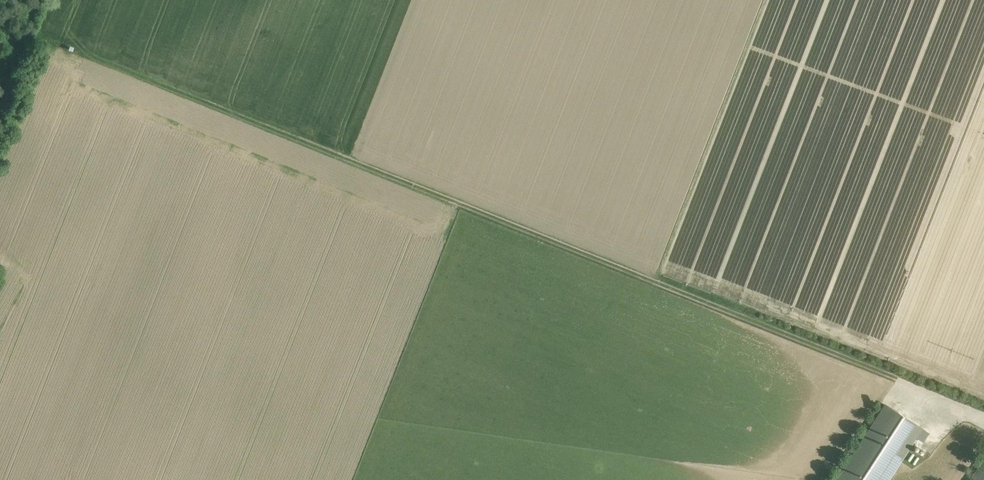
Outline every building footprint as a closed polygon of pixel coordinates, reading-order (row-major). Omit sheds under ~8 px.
[(923,431),(886,408),(839,479),(891,479),(923,431)] [(971,479),(983,479),(983,461),(971,479)]
